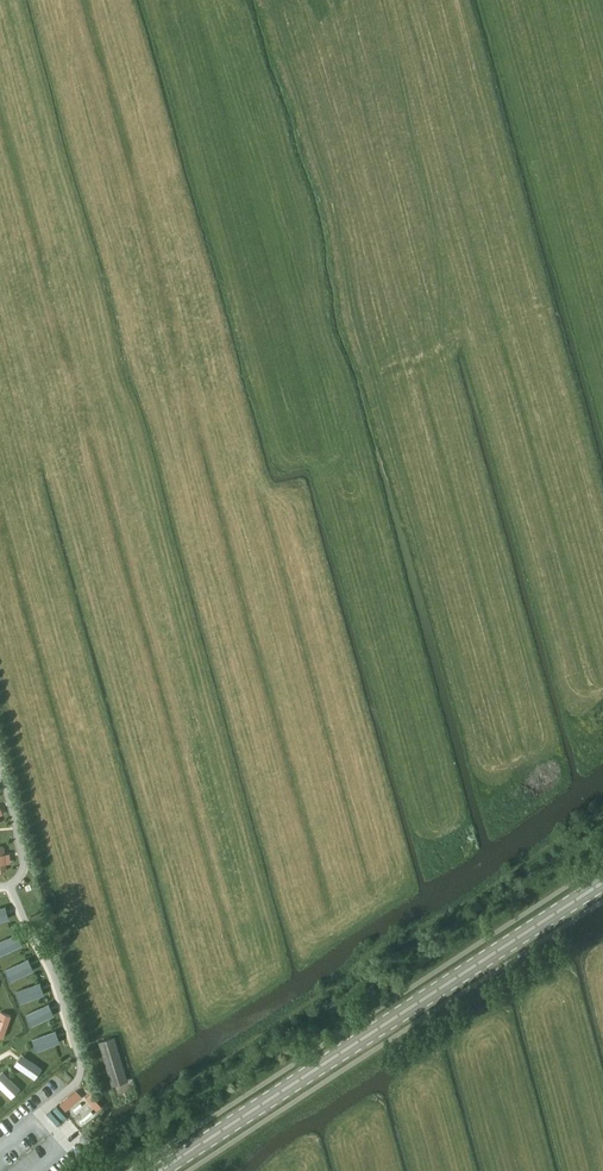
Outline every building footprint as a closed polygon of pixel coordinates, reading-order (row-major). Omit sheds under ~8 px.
[(0,942),(0,955),(12,949),(12,948),(17,945),(13,936),(7,939),(7,938),(0,942)] [(18,964),(6,969),(11,980),(23,974),(23,973),(29,971),(24,962),(19,964),(18,964)] [(30,986),(17,991),(21,1002),(34,998),(33,997),(39,995),(36,985),(30,987),(30,986)] [(39,1008),(26,1014),(31,1025),(44,1019),(44,1018),(49,1016),(45,1007),(39,1009),(39,1008)] [(0,1014),(0,1037),(3,1038),(11,1015),(1,1012),(0,1014)] [(45,1034),(32,1039),(36,1050),(50,1046),(49,1045),(55,1042),(52,1033),(46,1035),(45,1034)] [(114,1037),(99,1041),(109,1075),(113,1085),(127,1081),(124,1071),(114,1037)] [(25,1058),(19,1066),(24,1070),(24,1071),(35,1078),(42,1069),(30,1061),(30,1062),(25,1058)] [(0,1081),(0,1085),(3,1087),(2,1088),(12,1098),(20,1089),(10,1079),(10,1080),(5,1076),(0,1081)] [(91,1085),(86,1089),(91,1096),(96,1091),(91,1085)] [(67,1103),(61,1108),(64,1112),(70,1107),(67,1103)]
